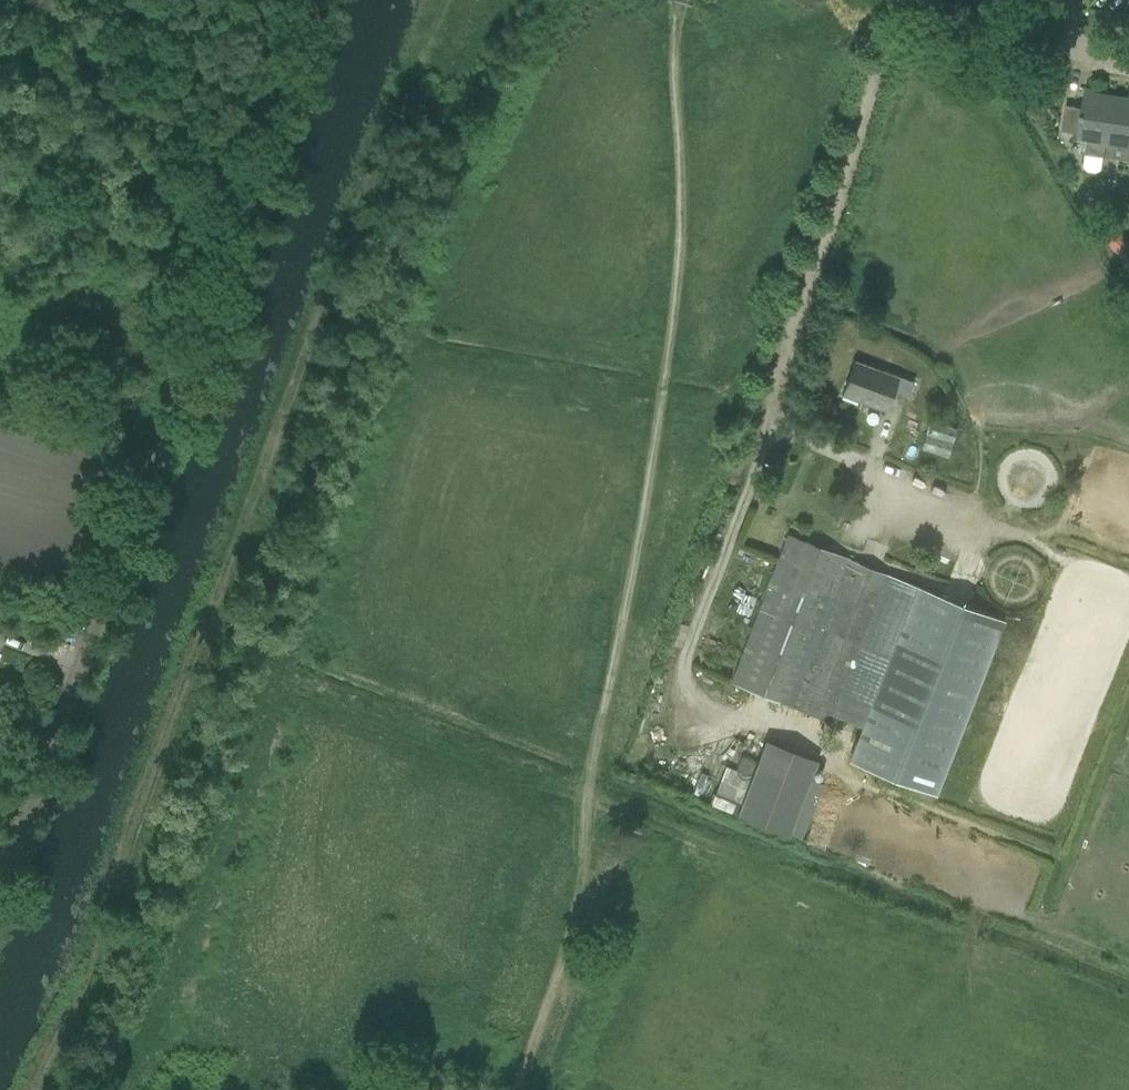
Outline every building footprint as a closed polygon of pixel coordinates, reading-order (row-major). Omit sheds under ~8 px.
[(1105,148),(1106,148),(1113,96),(1095,93),(1096,90),(1095,90),(1094,93),(1086,92),(1086,89),(1085,89),(1083,107),(1067,105),(1063,131),(1079,133),(1078,137),(1088,139),(1086,154),(1089,159),(1098,161),(1104,156),(1105,148)] [(1113,96),(1106,148),(1116,149),(1118,142),(1128,144),(1128,98),(1113,96)] [(1115,251),(1127,267),(1128,265),(1128,241),(1115,251)] [(854,362),(842,395),(885,411),(893,390),(897,378),(854,362)] [(945,452),(948,438),(929,433),(925,447),(945,452)] [(849,758),(938,793),(1005,619),(788,535),(731,683),(831,721),(833,715),(862,726),(849,758)] [(737,814),(790,834),(818,760),(765,740),(737,814)] [(734,810),(741,784),(735,782),(738,773),(721,769),(712,804),(734,810)]
